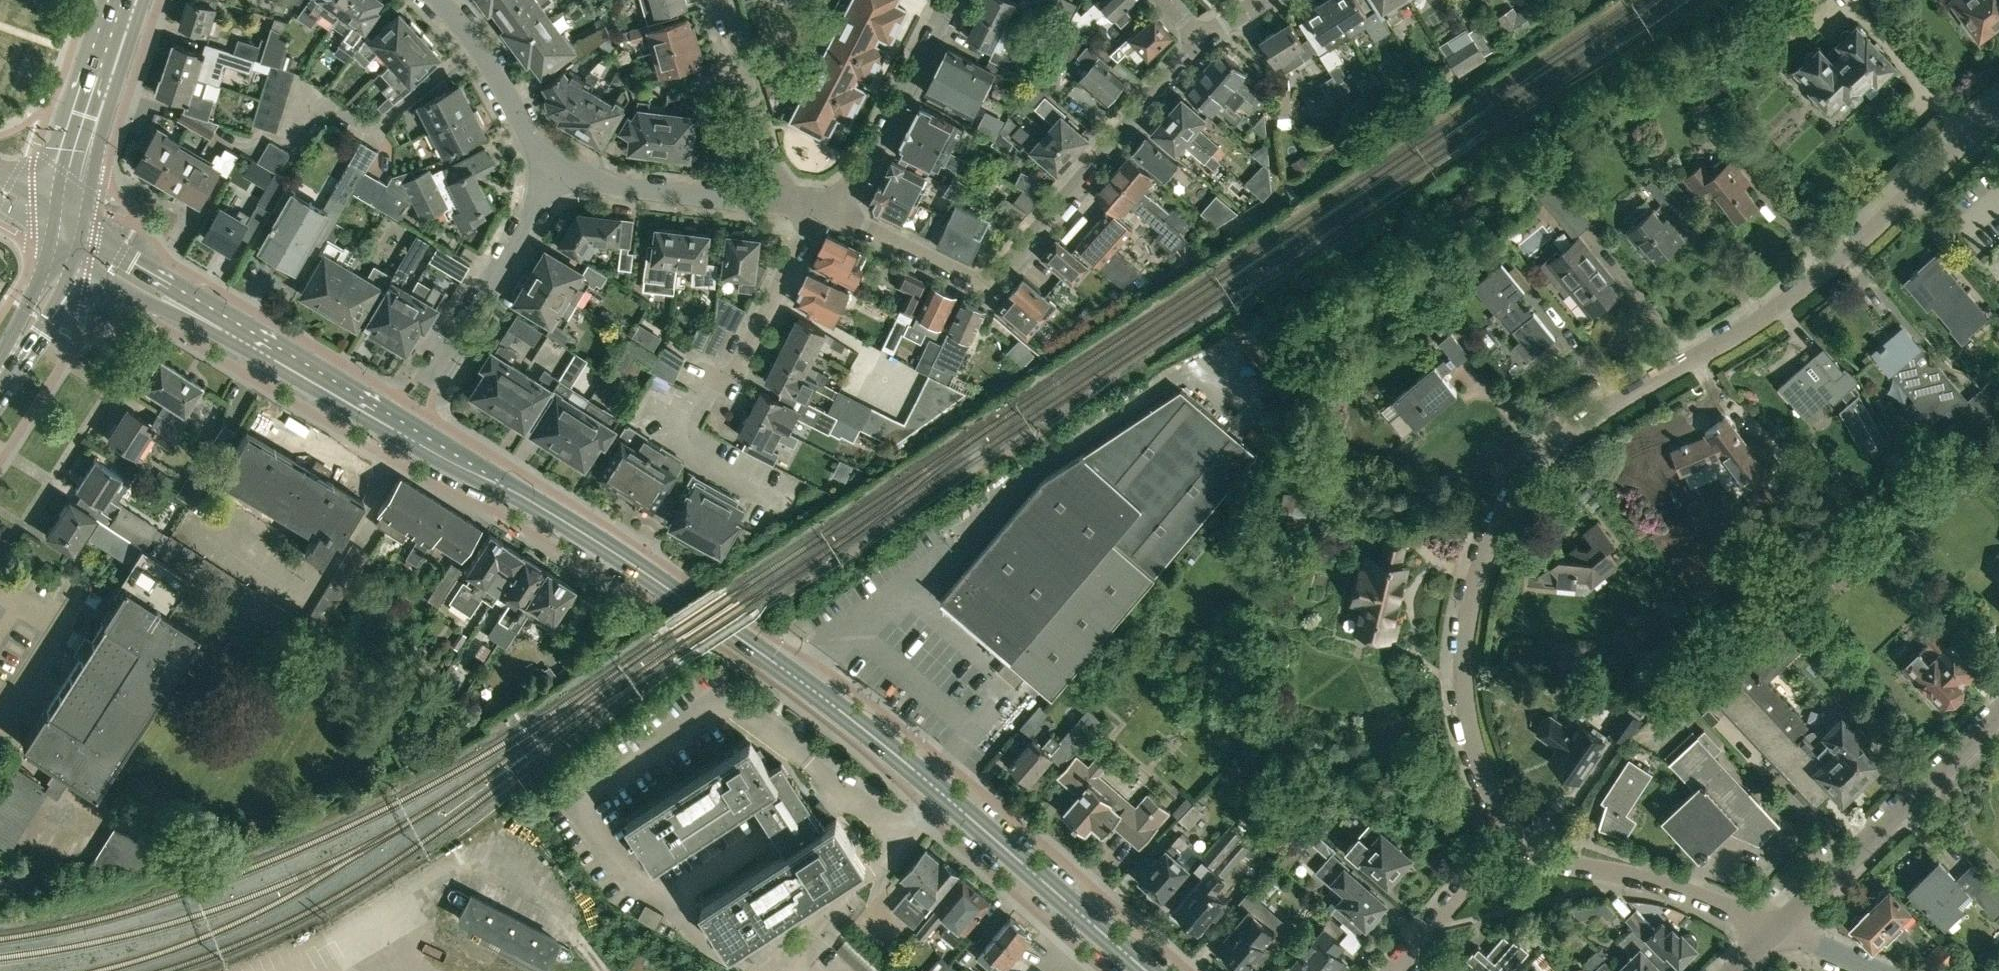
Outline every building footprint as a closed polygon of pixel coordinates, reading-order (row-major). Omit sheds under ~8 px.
[(212,18),(216,5),(199,0),(188,0),(181,24),(217,35),(222,21),(212,18)] [(298,15),(311,25),(316,19),(330,29),(333,25),(336,21),(351,0),(309,0),(298,15)] [(383,0),(351,0),(336,21),(333,25),(347,35),(334,53),(348,62),(356,51),(360,45),(369,34),(364,31),(382,6),(380,4),(383,0)] [(528,0),(484,0),(496,16),(513,2),(518,8),(528,0)] [(550,19),(542,8),(552,0),(528,0),(518,8),(513,2),(496,16),(517,44),(550,19)] [(688,4),(687,0),(641,0),(647,23),(679,14),(678,7),(688,4)] [(897,0),(854,0),(793,119),(827,137),(838,115),(849,121),(865,90),(854,84),(859,74),(870,80),(886,50),(874,44),(879,34),(891,40),(907,9),(895,3),(897,0)] [(1003,23),(1014,0),(987,0),(981,12),(1003,23)] [(1039,3),(1034,0),(1017,0),(1016,2),(1023,6),(1021,10),(1038,19),(1045,6),(1039,3)] [(1135,0),(1101,0),(1097,0),(1082,13),(1078,9),(1072,19),(1085,30),(1107,9),(1122,25),(1132,15),(1126,8),(1135,0)] [(1352,36),(1329,0),(1325,0),(1306,12),(1318,31),(1309,37),(1318,51),(1344,92),(1351,88),(1343,76),(1346,74),(1340,64),(1345,60),(1336,46),(1352,36)] [(1381,37),(1391,30),(1377,9),(1368,14),(1366,11),(1366,10),(1360,0),(1329,0),(1352,36),(1367,27),(1375,40),(1381,37)] [(1396,0),(1377,0),(1392,23),(1403,17),(1393,2),(1396,0)] [(1976,30),(1980,35),(1982,33),(1983,33),(1984,32),(1987,33),(1995,27),(1995,24),(1996,23),(1998,21),(1998,0),(1954,0),(1976,30)] [(1069,1),(1063,13),(1071,17),(1078,5),(1069,1)] [(1509,11),(1499,17),(1512,38),(1539,21),(1533,10),(1516,21),(1509,11)] [(990,47),(1003,23),(981,12),(969,36),(990,47)] [(393,60),(422,31),(412,20),(409,23),(401,14),(373,38),(369,34),(360,45),(356,51),(365,62),(374,53),(376,55),(382,49),(393,60)] [(1162,47),(1160,45),(1173,33),(1156,15),(1141,28),(1140,27),(1111,53),(1119,59),(1128,51),(1129,53),(1139,44),(1149,55),(1152,52),(1154,54),(1162,47)] [(276,16),(273,25),(282,31),(290,20),(276,16)] [(656,50),(698,38),(694,25),(691,26),(688,18),(650,29),(648,23),(630,28),(632,36),(633,40),(642,38),(643,40),(652,38),(656,50)] [(532,57),(543,71),(576,47),(564,30),(562,34),(550,19),(517,44),(529,60),(532,57)] [(272,64),(281,67),(291,37),(282,31),(273,25),(267,20),(259,44),(239,37),(235,52),(237,52),(272,64)] [(1309,37),(1302,41),(1290,22),(1262,40),(1276,62),(1298,48),(1304,59),(1318,51),(1309,37)] [(597,26),(575,38),(585,52),(599,42),(608,34),(603,23),(597,26)] [(1479,25),(1469,32),(1485,56),(1494,50),(1479,25)] [(1819,47),(1795,71),(1831,109),(1846,94),(1850,97),(1855,98),(1860,92),(1860,88),(1873,76),(1877,80),(1880,78),(1884,79),(1892,71),(1891,67),(1894,65),(1857,25),(1826,54),(1819,47)] [(627,29),(620,31),(620,33),(629,37),(632,36),(630,28),(627,29)] [(413,81),(440,56),(431,47),(434,44),(422,31),(393,60),(381,70),(392,82),(384,89),(391,97),(380,107),(383,112),(416,85),(413,81)] [(1085,44),(1071,31),(1056,48),(1070,61),(1085,44)] [(613,46),(608,34),(599,42),(608,51),(613,46)] [(664,72),(701,62),(699,54),(702,53),(698,38),(656,50),(660,62),(649,65),(650,68),(642,71),(643,74),(640,75),(642,83),(665,76),(664,72)] [(226,63),(231,50),(206,42),(203,52),(174,43),(173,44),(174,44),(167,66),(197,76),(201,63),(224,70),(226,63)] [(1456,71),(1458,73),(1484,56),(1475,42),(1449,59),(1456,71)] [(1106,102),(1124,81),(1108,67),(1111,64),(1088,44),(1078,55),(1091,66),(1080,79),(1106,102)] [(1000,50),(993,47),(988,56),(1003,63),(998,72),(1013,80),(1017,71),(1033,79),(1040,66),(1002,46),(1000,50)] [(938,70),(984,93),(995,71),(950,48),(938,70)] [(1242,78),(1247,72),(1221,49),(1209,63),(1247,95),(1257,105),(1261,108),(1264,105),(1262,88),(1258,93),(1242,78)] [(600,61),(592,70),(601,75),(606,64),(600,61)] [(1453,72),(1446,62),(1434,70),(1441,80),(1453,72)] [(1257,105),(1247,95),(1209,63),(1198,76),(1235,109),(1241,103),(1251,112),(1257,105)] [(296,72),(281,67),(272,64),(269,73),(269,76),(293,83),(296,72)] [(207,79),(197,76),(167,66),(164,77),(162,77),(157,92),(187,102),(185,110),(209,118),(213,105),(203,102),(205,96),(202,94),(207,79)] [(564,116),(587,79),(567,68),(543,86),(543,89),(544,92),(547,98),(549,103),(551,106),(552,107),(553,109),(554,110),(564,116)] [(669,90),(695,83),(691,69),(671,74),(669,90)] [(591,90),(601,75),(592,70),(588,75),(589,76),(587,79),(564,116),(562,120),(582,132),(603,97),(591,90)] [(973,115),(984,93),(938,70),(927,92),(973,115)] [(626,77),(617,73),(613,82),(621,86),(626,77)] [(289,95),(293,83),(269,76),(265,88),(289,95)] [(1253,125),(1235,109),(1198,76),(1186,90),(1211,113),(1217,107),(1246,132),(1253,125)] [(780,88),(787,86),(785,78),(778,80),(780,88)] [(1028,91),(1034,96),(1041,87),(1035,82),(1028,91)] [(661,153),(666,112),(649,110),(650,99),(645,83),(631,87),(632,89),(635,96),(634,98),(639,99),(638,100),(621,130),(632,136),(631,149),(661,153)] [(430,129),(472,108),(460,84),(422,104),(427,113),(423,115),(430,129)] [(582,132),(602,143),(630,97),(627,87),(623,89),(614,103),(603,97),(582,132)] [(286,107),(289,95),(265,88),(261,100),(286,107)] [(1279,116),(1292,115),(1290,88),(1277,89),(1279,116)] [(690,156),(695,116),(701,117),(703,96),(694,95),(693,103),(682,102),(681,114),(666,112),(661,153),(690,156)] [(1081,144),(1087,137),(1063,115),(1065,113),(1046,96),(1037,107),(1055,123),(1048,132),(1076,155),(1084,146),(1081,144)] [(1217,158),(1218,158),(1225,150),(1219,145),(1197,126),(1205,117),(1180,96),(1172,106),(1174,107),(1167,115),(1211,153),(1217,158)] [(282,120),(286,107),(261,100),(257,112),(282,120)] [(956,135),(949,131),(953,122),(921,105),(908,130),(941,146),(949,149),(956,135)] [(480,113),(476,116),(472,108),(430,129),(438,144),(442,142),(447,152),(485,132),(483,130),(488,128),(480,113)] [(220,122),(209,118),(185,110),(180,120),(210,137),(220,122)] [(278,131),(282,120),(257,112),(254,124),(278,131)] [(1267,136),(1265,112),(1254,124),(1267,136)] [(1205,160),(1211,153),(1167,115),(1162,122),(1160,120),(1151,129),(1176,151),(1183,142),(1205,161),(1205,160)] [(1010,116),(1001,130),(1007,135),(1018,122),(1010,116)] [(159,178),(178,145),(181,141),(152,124),(144,138),(152,142),(138,166),(139,167),(139,166),(159,178)] [(1076,155),(1048,132),(1040,141),(1021,125),(1012,135),(1032,152),(1034,149),(1058,170),(1065,163),(1067,165),(1076,155)] [(949,149),(941,146),(908,130),(896,153),(928,170),(930,166),(936,169),(940,161),(942,163),(949,149)] [(1004,149),(1012,140),(999,131),(990,142),(1004,149)] [(1146,135),(1132,151),(1164,178),(1172,169),(1173,171),(1187,183),(1194,176),(1181,166),(1182,165),(1179,162),(1177,162),(1146,135)] [(270,140),(258,161),(268,167),(281,146),(270,140)] [(363,141),(350,164),(365,173),(378,150),(363,141)] [(180,190),(199,157),(178,145),(159,178),(180,190)] [(281,146),(268,167),(277,172),(278,173),(279,173),(291,152),(281,146)] [(200,202),(201,203),(220,171),(228,175),(239,155),(226,147),(222,155),(217,152),(211,164),(199,157),(180,190),(200,201),(200,202)] [(463,229),(486,217),(482,210),(493,205),(478,176),(495,167),(486,148),(433,175),(430,169),(416,176),(413,169),(393,175),(388,184),(366,171),(354,192),(403,222),(415,201),(424,218),(442,208),(448,219),(456,215),(463,229)] [(1211,153),(1205,160),(1214,168),(1220,161),(1218,159),(1217,158),(1211,153)] [(1129,155),(1112,174),(1158,213),(1159,212),(1180,231),(1188,221),(1173,208),(1170,212),(1143,188),(1154,175),(1129,155)] [(1305,156),(1292,163),(1299,174),(1311,167),(1305,156)] [(1732,160),(1728,163),(1723,157),(1713,165),(1718,171),(1711,177),(1701,165),(1686,177),(1698,191),(1708,182),(1737,218),(1755,203),(1740,184),(1747,178),(1732,160)] [(881,182),(913,199),(925,175),(893,159),(881,182)] [(1041,196),(1046,186),(1033,175),(1022,169),(1015,182),(1041,196)] [(279,173),(278,173),(277,172),(259,203),(235,189),(224,208),(222,207),(205,235),(206,236),(206,235),(230,250),(231,251),(247,223),(260,231),(290,180),(279,173)] [(1110,207),(1078,245),(1100,264),(1099,265),(1122,285),(1141,273),(1114,249),(1134,226),(1121,215),(1131,204),(1163,231),(1159,236),(1175,250),(1190,241),(1180,231),(1159,212),(1158,213),(1112,174),(1096,193),(1095,194),(1110,207)] [(1646,185),(1671,216),(1683,206),(1657,175),(1646,185)] [(1572,239),(1593,222),(1556,177),(1536,194),(1572,239)] [(964,185),(953,179),(943,195),(954,201),(964,185)] [(913,199),(881,182),(870,203),(873,210),(901,224),(906,212),(914,216),(920,203),(913,199)] [(327,237),(336,221),(349,200),(337,193),(328,210),(287,186),(275,207),(282,212),(261,250),(263,250),(294,268),(294,269),(296,270),(309,246),(319,252),(327,237)] [(1037,201),(1024,189),(1014,201),(1028,212),(1037,201)] [(1217,195),(1202,212),(1217,226),(1237,213),(1217,195)] [(1466,200),(1457,207),(1463,216),(1472,210),(1466,200)] [(946,226),(940,224),(931,239),(938,242),(938,243),(971,258),(990,218),(957,203),(946,226)] [(1653,209),(1626,231),(1636,244),(1640,240),(1657,261),(1684,239),(1667,217),(1663,221),(1653,209)] [(935,210),(919,233),(931,239),(940,224),(945,215),(935,210)] [(630,250),(634,219),(622,217),(579,212),(571,226),(565,223),(556,239),(582,254),(592,237),(603,239),(602,243),(623,245),(620,268),(633,269),(635,251),(630,250)] [(345,247),(337,243),(346,227),(336,221),(327,237),(319,252),(327,256),(305,293),(316,300),(316,304),(328,311),(353,270),(362,254),(346,245),(345,247)] [(707,261),(711,233),(697,232),(698,227),(686,226),(686,230),(683,230),(678,268),(694,270),(693,283),(717,285),(719,263),(707,261)] [(678,268),(683,230),(657,227),(655,245),(649,244),(645,289),(676,292),(678,268)] [(740,290),(755,291),(767,267),(756,262),(759,239),(745,237),(744,231),(734,229),(731,235),(729,235),(725,273),(745,275),(744,283),(741,282),(740,290)] [(854,284),(869,253),(829,233),(821,249),(814,264),(854,284)] [(414,266),(421,255),(429,241),(417,234),(393,275),(384,290),(363,327),(369,331),(369,335),(380,342),(410,292),(400,286),(413,265),(414,266)] [(1617,294),(1605,279),(1611,275),(1580,237),(1560,253),(1558,250),(1541,264),(1564,293),(1570,288),(1591,315),(1617,294)] [(1073,284),(1089,266),(1057,239),(1041,257),(1073,284)] [(463,277),(470,265),(438,246),(431,257),(431,258),(463,277)] [(532,276),(578,303),(590,283),(596,287),(598,283),(602,285),(609,275),(589,263),(584,273),(547,251),(532,276)] [(1967,334),(1987,316),(1935,255),(1919,269),(1918,268),(1910,274),(1911,275),(1910,277),(1912,280),(1910,284),(1919,294),(1923,292),(1932,303),(1940,297),(1960,321),(1952,327),(1963,340),(1968,335),(1967,334)] [(1502,261),(1474,284),(1497,312),(1498,311),(1513,329),(1512,330),(1521,340),(1513,346),(1525,361),(1533,355),(1533,356),(1544,347),(1546,349),(1548,348),(1546,346),(1555,338),(1543,323),(1534,312),(1530,316),(1515,298),(1519,294),(1520,296),(1532,287),(1515,266),(1509,270),(1502,261)] [(384,290),(393,275),(376,265),(368,279),(353,270),(328,311),(341,319),(346,317),(357,323),(378,286),(384,290)] [(803,287),(795,302),(835,322),(851,291),(810,271),(802,286),(803,287)] [(929,282),(908,271),(899,288),(909,292),(900,309),(913,316),(929,282)] [(566,322),(578,303),(532,276),(517,301),(554,324),(548,333),(567,344),(574,333),(569,330),(572,326),(566,322)] [(1020,331),(1037,312),(1039,313),(1050,299),(1024,277),(1012,291),(996,310),(1020,331)] [(937,336),(957,295),(933,283),(913,324),(937,336)] [(425,326),(446,290),(435,284),(425,301),(410,292),(380,342),(393,349),(397,347),(405,351),(422,324),(425,326)] [(746,309),(738,305),(719,297),(717,321),(729,327),(735,330),(746,309)] [(971,340),(986,309),(964,298),(949,330),(950,330),(942,346),(941,348),(930,373),(959,389),(965,376),(947,367),(958,344),(967,348),(971,340)] [(1093,310),(1087,305),(1082,311),(1078,316),(1082,319),(1086,322),(1088,324),(1090,326),(1093,322),(1099,315),(1093,310)] [(899,311),(882,349),(895,356),(912,318),(899,311)] [(537,327),(518,315),(510,327),(509,329),(516,334),(517,334),(528,341),(537,327)] [(789,338),(815,352),(826,331),(799,317),(789,338)] [(1439,319),(1433,324),(1441,334),(1448,328),(1439,319)] [(715,355),(729,327),(717,321),(702,348),(715,355)] [(640,323),(633,335),(654,349),(661,337),(640,323)] [(508,330),(502,341),(509,345),(509,346),(509,345),(517,334),(516,334),(509,329),(508,330)] [(1924,428),(1941,414),(1945,410),(1946,411),(1954,421),(1955,422),(1943,432),(1952,442),(1996,404),(1982,388),(1964,404),(1954,392),(1957,390),(1905,330),(1888,345),(1887,344),(1879,350),(1880,351),(1876,355),(1889,370),(1890,369),(1896,365),(1922,395),(1916,400),(1907,408),(1924,428)] [(1390,419),(1404,436),(1457,392),(1443,375),(1457,363),(1458,364),(1469,355),(1451,333),(1440,342),(1452,357),(1438,369),(1435,365),(1394,399),(1402,409),(1390,419)] [(651,367),(658,356),(629,336),(621,349),(634,356),(651,367)] [(845,344),(834,337),(830,345),(842,351),(845,344)] [(805,372),(815,352),(789,338),(778,359),(805,372)] [(930,373),(941,348),(942,346),(928,339),(915,365),(930,373)] [(1019,366),(1032,354),(1019,340),(1006,352),(1019,366)] [(511,364),(518,352),(501,342),(486,365),(491,368),(475,393),(475,398),(478,403),(483,404),(487,401),(501,409),(525,372),(511,364)] [(679,369),(684,358),(665,346),(658,356),(679,369)] [(621,349),(614,361),(626,369),(634,356),(621,349)] [(673,381),(679,369),(658,356),(651,367),(650,369),(673,381)] [(1854,375),(1846,369),(1844,371),(1836,362),(1827,370),(1815,356),(1780,386),(1793,400),(1798,395),(1812,411),(1830,396),(1834,400),(1841,394),(1847,402),(1840,408),(1861,449),(1883,437),(1858,392),(1856,394),(1850,387),(1857,380),(1854,375)] [(190,415),(184,411),(201,386),(159,358),(142,385),(161,398),(159,399),(164,402),(158,412),(180,426),(182,427),(190,415)] [(768,378),(767,380),(807,400),(818,379),(814,377),(805,372),(778,359),(773,368),(770,366),(765,376),(768,378)] [(553,390),(560,379),(545,369),(541,375),(544,377),(541,383),(525,372),(501,409),(526,425),(549,388),(553,390)] [(830,375),(818,369),(814,377),(818,379),(826,383),(830,375)] [(672,381),(655,372),(649,383),(666,392),(672,381)] [(929,374),(923,386),(954,402),(966,393),(929,374)] [(590,398),(560,379),(553,390),(559,394),(535,431),(560,447),(590,398)] [(1982,388),(1996,404),(1998,402),(1998,386),(1993,379),(1982,388)] [(923,386),(917,398),(941,411),(954,402),(923,386)] [(1052,693),(1157,573),(1257,453),(1181,388),(1046,477),(944,596),(940,599),(1010,659),(1052,693)] [(840,417),(851,396),(840,390),(829,411),(840,417)] [(752,412),(774,423),(789,431),(798,414),(830,430),(834,423),(844,428),(848,421),(790,392),(785,402),(763,391),(762,392),(758,392),(754,400),(756,403),(752,412)] [(850,422),(861,401),(851,396),(840,417),(850,422)] [(581,466),(585,463),(601,438),(605,441),(620,418),(590,398),(560,447),(574,456),(573,461),(576,465),(581,466)] [(917,398),(911,411),(928,420),(941,411),(917,398)] [(862,428),(872,407),(861,401),(850,422),(862,428)] [(180,426),(158,412),(151,422),(127,407),(108,438),(134,454),(148,432),(168,445),(180,426)] [(873,434),(883,412),(872,407),(862,428),(873,434)] [(911,411),(905,423),(895,444),(928,420),(911,411)] [(789,431),(774,423),(752,412),(740,434),(748,438),(743,448),(774,464),(780,452),(773,448),(778,436),(795,445),(799,436),(789,431)] [(884,439),(894,418),(883,412),(873,434),(884,439)] [(1723,455),(1747,485),(1778,461),(1760,437),(1748,446),(1725,417),(1706,432),(1709,436),(1689,445),(1688,443),(1681,446),(1682,448),(1673,451),(1682,472),(1707,462),(1707,463),(1716,460),(1715,458),(1723,455)] [(895,444),(905,423),(894,418),(884,439),(894,445),(895,444)] [(223,452),(236,431),(223,423),(210,445),(223,452)] [(657,444),(641,434),(642,433),(627,424),(610,451),(614,453),(601,473),(603,474),(601,481),(611,487),(616,482),(628,490),(657,444)] [(339,540),(363,498),(361,497),(360,499),(326,479),(330,472),(313,463),(310,470),(246,432),(247,431),(246,430),(219,477),(305,527),(304,528),(312,533),(303,548),(320,558),(333,536),(339,540)] [(651,505),(653,506),(666,486),(670,489),(678,474),(685,462),(657,444),(628,490),(638,497),(636,503),(646,510),(651,505)] [(196,463),(208,471),(219,452),(207,445),(196,463)] [(99,518),(143,547),(156,526),(109,496),(122,476),(95,458),(76,488),(106,507),(99,518)] [(176,480),(159,470),(152,481),(170,491),(176,480)] [(406,530),(428,494),(400,476),(377,512),(382,515),(376,524),(401,539),(407,531),(406,530)] [(698,537),(724,491),(709,482),(706,488),(696,482),(695,485),(689,482),(681,496),(687,500),(673,523),(698,537)] [(182,483),(175,495),(191,505),(198,493),(182,483)] [(722,550),(745,510),(736,504),(739,499),(724,491),(698,537),(698,542),(706,547),(711,545),(722,550)] [(431,532),(447,506),(428,494),(406,530),(407,531),(418,538),(406,557),(416,564),(431,540),(432,538),(431,532)] [(45,708),(42,713),(26,738),(22,743),(57,766),(69,774),(94,790),(197,632),(168,612),(176,599),(190,577),(189,576),(178,569),(168,562),(156,555),(143,547),(99,518),(96,516),(69,498),(45,534),(73,552),(86,532),(98,540),(131,562),(115,587),(112,591),(118,595),(106,614),(102,620),(103,621),(95,634),(94,635),(93,637),(92,640),(91,641),(84,651),(82,655),(81,656),(79,659),(79,660),(78,662),(68,677),(64,683),(48,707),(47,709),(45,708)] [(1278,528),(1298,532),(1299,532),(1307,534),(1308,534),(1309,528),(1312,510),(1313,507),(1313,506),(1302,503),(1284,500),(1284,502),(1283,505),(1282,509),(1281,514),(1281,515),(1278,528)] [(459,558),(469,543),(479,526),(447,506),(431,532),(432,538),(431,540),(459,558)] [(946,530),(963,518),(957,509),(940,521),(946,530)] [(1577,574),(1586,575),(1592,583),(1618,562),(1607,549),(1616,542),(1598,520),(1584,531),(1594,543),(1588,548),(1579,547),(1578,557),(1560,556),(1538,574),(1545,583),(1576,586),(1577,574)] [(497,592),(521,553),(520,554),(503,542),(489,533),(466,569),(462,567),(444,596),(469,612),(481,594),(491,601),(497,592)] [(168,562),(180,543),(169,535),(156,555),(168,562)] [(1400,565),(1405,544),(1386,539),(1381,561),(1367,557),(1364,569),(1362,569),(1354,600),(1364,602),(1358,629),(1389,637),(1389,636),(1396,637),(1400,622),(1393,620),(1406,567),(1400,565)] [(178,569),(191,549),(180,543),(168,562),(178,569)] [(352,545),(304,623),(292,643),(291,644),(302,651),(320,623),(324,625),(367,555),(352,545)] [(189,576),(202,556),(191,549),(178,569),(189,576)] [(494,647),(498,640),(543,570),(540,568),(540,567),(540,566),(540,565),(539,565),(521,553),(497,592),(509,599),(483,640),(494,647)] [(199,583),(212,563),(202,556),(189,576),(190,577),(199,583)] [(438,605),(444,596),(462,567),(453,561),(429,599),(438,605)] [(210,590),(223,570),(212,563),(199,583),(210,590)] [(527,613),(535,618),(547,626),(562,603),(563,604),(570,602),(576,594),(574,587),(545,568),(543,570),(498,640),(506,645),(527,613)] [(221,597),(234,577),(223,570),(210,590),(221,597)] [(231,604),(244,584),(234,577),(221,597),(231,604)] [(242,611),(255,591),(244,584),(231,604),(242,611)] [(1663,589),(1654,588),(1653,604),(1662,605),(1663,589)] [(253,618),(266,598),(255,591),(242,611),(253,618)] [(264,625),(277,605),(266,598),(253,618),(264,625)] [(292,643),(304,623),(277,605),(264,625),(292,643)] [(1727,664),(1704,686),(1800,788),(1795,792),(1800,798),(1805,794),(1816,805),(1833,789),(1789,743),(1805,729),(1805,721),(1767,681),(1804,646),(1799,642),(1811,630),(1795,612),(1790,607),(1763,632),(1728,665),(1727,664)] [(340,642),(347,630),(337,625),(330,636),(340,642)] [(347,630),(340,642),(352,649),(359,638),(347,630)] [(460,630),(451,644),(457,648),(466,634),(460,630)] [(1974,672),(1961,657),(1948,644),(1946,645),(1932,630),(1923,638),(1927,642),(1917,651),(1915,652),(1913,653),(1910,654),(1909,655),(1907,657),(1906,659),(1905,661),(1905,663),(1904,664),(1941,704),(1948,697),(1949,698),(1954,697),(1960,692),(1960,687),(1959,686),(1974,672)] [(542,685),(556,675),(549,665),(543,669),(542,666),(533,672),(541,684),(542,685)] [(1030,782),(1043,767),(1053,756),(1062,764),(1101,719),(1089,708),(1060,741),(1052,734),(1043,745),(1034,737),(1017,757),(1016,756),(1013,760),(1014,760),(1010,765),(1030,782)] [(1624,710),(1608,731),(1624,743),(1640,722),(1624,710)] [(1569,729),(1551,716),(1544,720),(1540,726),(1539,733),(1562,749),(1552,763),(1577,780),(1605,740),(1578,721),(1580,719),(1577,718),(1569,729)] [(1805,729),(1789,743),(1833,789),(1843,798),(1846,795),(1852,795),(1856,791),(1857,785),(1874,768),(1883,759),(1868,744),(1869,743),(1866,741),(1868,736),(1859,727),(1854,728),(1843,716),(1825,733),(1823,732),(1820,732),(1817,732),(1813,733),(1810,734),(1808,737),(1806,735),(1812,729),(1805,721),(1805,729)] [(1720,759),(1715,753),(1722,746),(1705,728),(1670,761),(1695,787),(1662,817),(1699,857),(1729,830),(1759,842),(1780,823),(1750,791),(1746,794),(1717,762),(1720,759)] [(767,758),(760,748),(757,750),(751,742),(734,752),(630,821),(656,862),(754,799),(788,852),(703,907),(733,952),(867,864),(837,818),(823,828),(818,821),(824,817),(822,813),(822,812),(823,812),(824,810),(824,809),(823,808),(823,807),(822,806),(821,805),(820,805),(818,805),(817,805),(816,804),(810,808),(792,780),(793,779),(782,762),(769,771),(762,761),(767,758)] [(1086,831),(1092,823),(1104,833),(1113,823),(1141,847),(1159,826),(1157,825),(1170,810),(1159,800),(1136,827),(1109,804),(1119,792),(1098,774),(1106,765),(1097,758),(1089,766),(1076,755),(1058,776),(1079,795),(1064,812),(1086,831)] [(1625,815),(1652,773),(1629,758),(1602,800),(1606,803),(1599,825),(1625,833),(1634,820),(1625,815)] [(45,784),(16,765),(9,775),(42,796),(46,790),(49,786),(45,784)] [(1195,801),(1182,816),(1193,825),(1206,810),(1195,801)] [(127,808),(91,863),(147,872),(169,835),(127,808)] [(1316,811),(1306,823),(1315,832),(1326,819),(1316,811)] [(1371,822),(1346,851),(1358,862),(1361,858),(1388,882),(1390,880),(1392,882),(1400,873),(1398,871),(1410,857),(1371,822)] [(1309,839),(1315,832),(1306,823),(1299,830),(1309,839)] [(1247,837),(1244,835),(1232,824),(1195,867),(1203,873),(1172,909),(1181,917),(1183,916),(1201,931),(1215,915),(1216,915),(1229,901),(1214,888),(1250,847),(1244,842),(1247,837)] [(1162,898),(1188,867),(1176,857),(1188,843),(1180,835),(1172,843),(1171,842),(1140,879),(1150,888),(1147,891),(1157,900),(1160,896),(1162,898)] [(1300,854),(1302,852),(1289,842),(1287,845),(1274,860),(1287,871),(1300,854)] [(917,924),(946,888),(959,873),(945,861),(943,863),(927,849),(914,865),(903,878),(913,887),(897,907),(917,924)] [(1385,903),(1346,869),(1349,865),(1333,851),(1315,870),(1332,885),(1336,880),(1349,892),(1334,910),(1359,932),(1368,922),(1371,926),(1381,914),(1378,911),(1385,903)] [(1953,876),(1939,861),(1910,889),(1944,925),(1962,907),(1973,897),(1998,923),(1998,888),(1992,880),(1990,882),(1972,863),(1956,879),(1953,876)] [(966,932),(979,916),(992,901),(963,876),(937,908),(917,933),(924,938),(944,913),(953,921),(943,932),(956,943),(966,932)] [(1914,912),(1904,901),(1890,887),(1889,889),(1883,888),(1879,892),(1879,898),(1878,899),(1878,898),(1870,906),(1897,933),(1904,940),(1912,932),(1903,923),(1914,912)] [(544,963),(556,941),(469,896),(462,909),(457,918),(544,963)] [(646,904),(643,910),(639,918),(638,919),(657,929),(658,927),(662,919),(665,914),(646,904)] [(1889,941),(1897,933),(1870,906),(1862,914),(1862,915),(1856,915),(1852,919),(1852,924),(1851,926),(1873,948),(1884,937),(1889,941)] [(1645,939),(1656,928),(1636,908),(1625,919),(1633,927),(1645,939)] [(1228,930),(1215,945),(1222,951),(1219,955),(1238,970),(1240,970),(1242,968),(1244,969),(1253,958),(1257,961),(1268,949),(1262,944),(1273,931),(1248,909),(1248,910),(1235,924),(1234,923),(1228,930)] [(1348,961),(1336,951),(1344,942),(1340,939),(1348,929),(1331,915),(1322,926),(1324,927),(1313,939),(1309,935),(1304,942),(1308,945),(1291,965),(1297,970),(1340,970),(1348,961)] [(1019,948),(1031,933),(1011,916),(986,946),(987,946),(978,956),(991,967),(987,970),(1004,970),(1010,965),(1007,962),(1019,948)] [(1673,929),(1670,932),(1661,923),(1656,928),(1645,939),(1648,942),(1650,944),(1651,942),(1664,956),(1669,951),(1680,963),(1682,960),(1685,963),(1695,953),(1693,950),(1695,948),(1694,946),(1695,945),(1695,944),(1696,943),(1696,941),(1696,940),(1696,939),(1695,938),(1695,937),(1693,935),(1692,935),(1691,934),(1690,934),(1688,934),(1687,934),(1686,934),(1685,935),(1684,936),(1682,934),(1680,937),(1673,929)] [(1645,939),(1633,927),(1619,941),(1630,952),(1628,954),(1632,958),(1619,970),(1620,970),(1663,970),(1641,949),(1648,942),(1645,939)] [(837,951),(859,970),(894,970),(853,933),(837,951)] [(1479,970),(1512,970),(1530,951),(1514,938),(1511,941),(1504,935),(1488,953),(1479,945),(1467,959),(1480,970),(1479,970)] [(1933,966),(1949,949),(1942,940),(1925,957),(1933,966)] [(1933,966),(1938,970),(1943,970),(1958,957),(1949,949),(1933,966)] [(1596,950),(1584,961),(1594,970),(1616,970),(1596,950)] [(928,970),(944,970),(950,964),(941,956),(928,970)]
